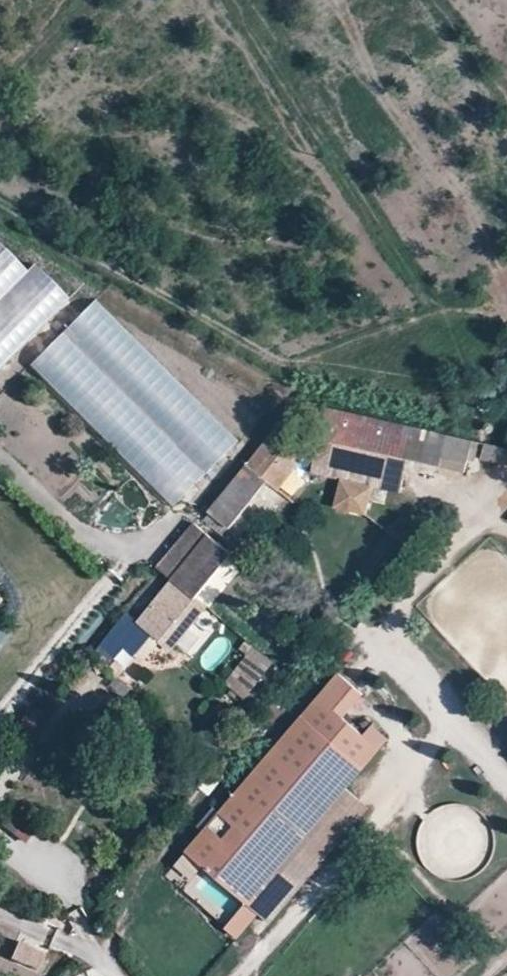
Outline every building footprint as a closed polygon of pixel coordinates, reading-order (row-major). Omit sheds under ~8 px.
[(72,302),(34,260),(25,269),(0,241),(0,367),(72,302)] [(96,299),(29,365),(172,507),(239,441),(96,299)] [(375,487),(401,493),(409,459),(442,467),(450,434),(329,406),(314,473),(344,480),(346,480),(375,487)] [(291,444),(306,426),(290,413),(275,431),(291,444)] [(209,513),(230,529),(268,483),(296,447),(291,444),(275,431),(209,513)] [(506,463),(506,461),(506,446),(483,444),(482,462),(506,463)] [(279,491),(306,457),(296,449),(268,483),(279,491)] [(344,480),(337,508),(369,515),(375,487),(346,480),(344,480)] [(209,536),(195,525),(162,564),(176,576),(209,536)] [(232,555),(209,536),(176,576),(171,582),(202,608),(203,609),(205,607),(195,599),(232,555)] [(202,608),(171,582),(136,623),(159,643),(176,623),(186,630),(203,609),(202,608)] [(239,660),(228,685),(252,695),(263,671),(239,660)] [(346,789),(390,739),(374,725),(365,734),(345,718),(365,695),(339,673),(186,851),(247,904),(346,789)] [(269,923),(369,809),(346,789),(247,904),(269,923)] [(17,943),(8,963),(38,975),(39,975),(48,957),(17,943)]
